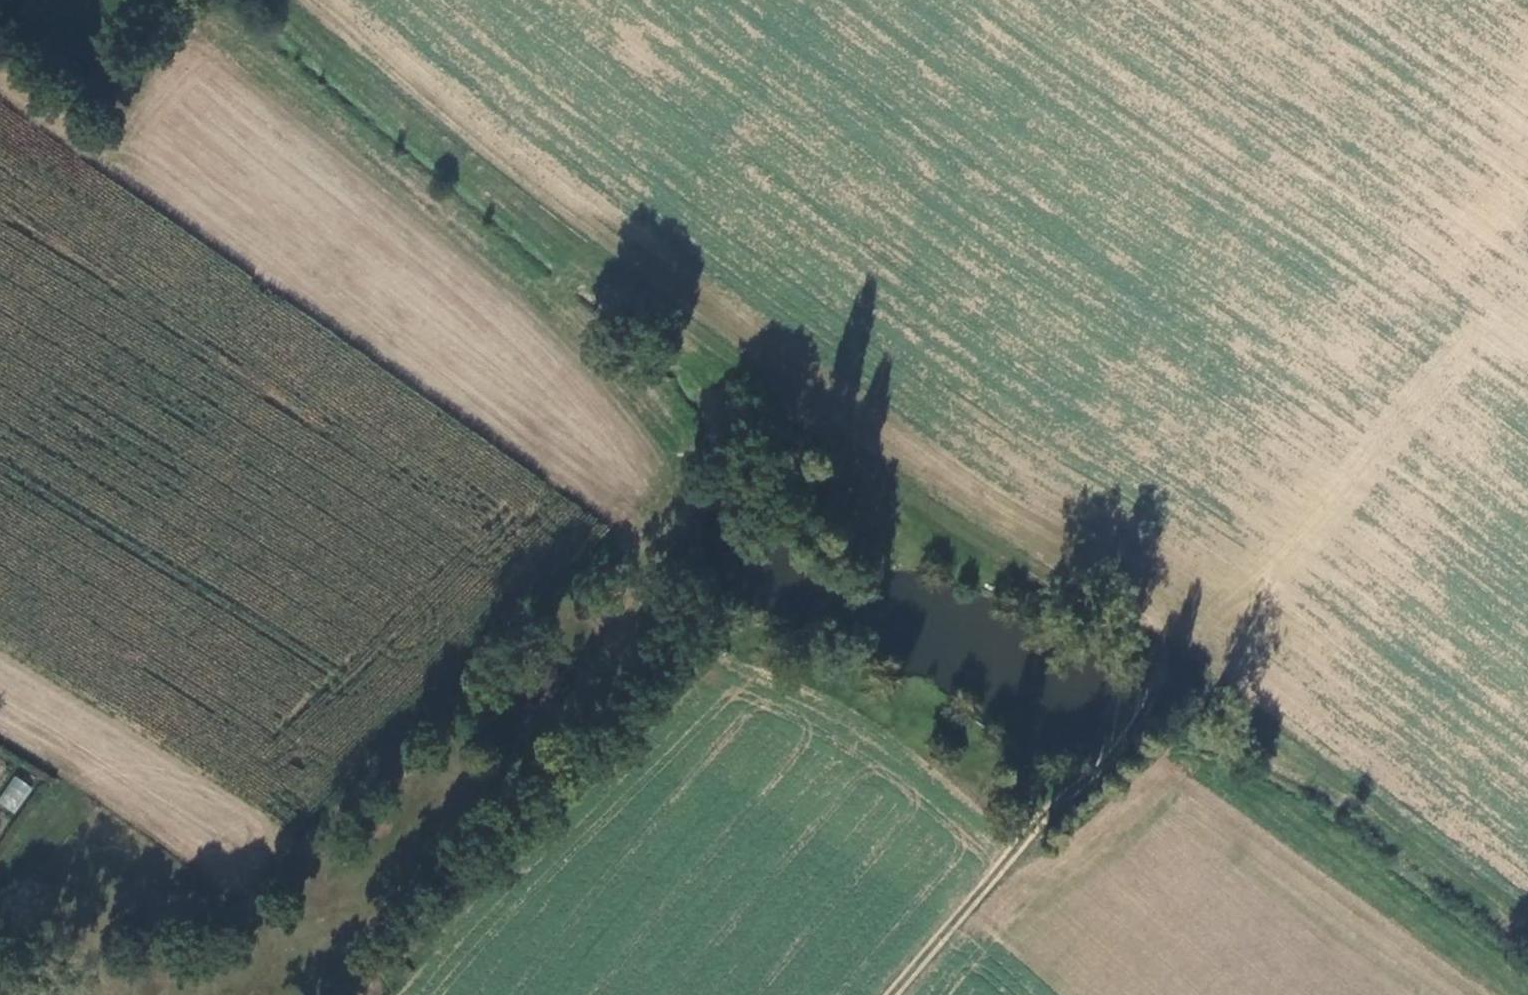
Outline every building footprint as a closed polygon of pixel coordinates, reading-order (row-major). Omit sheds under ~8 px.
[(0,797),(0,805),(15,814),(33,787),(14,775),(0,797)]
